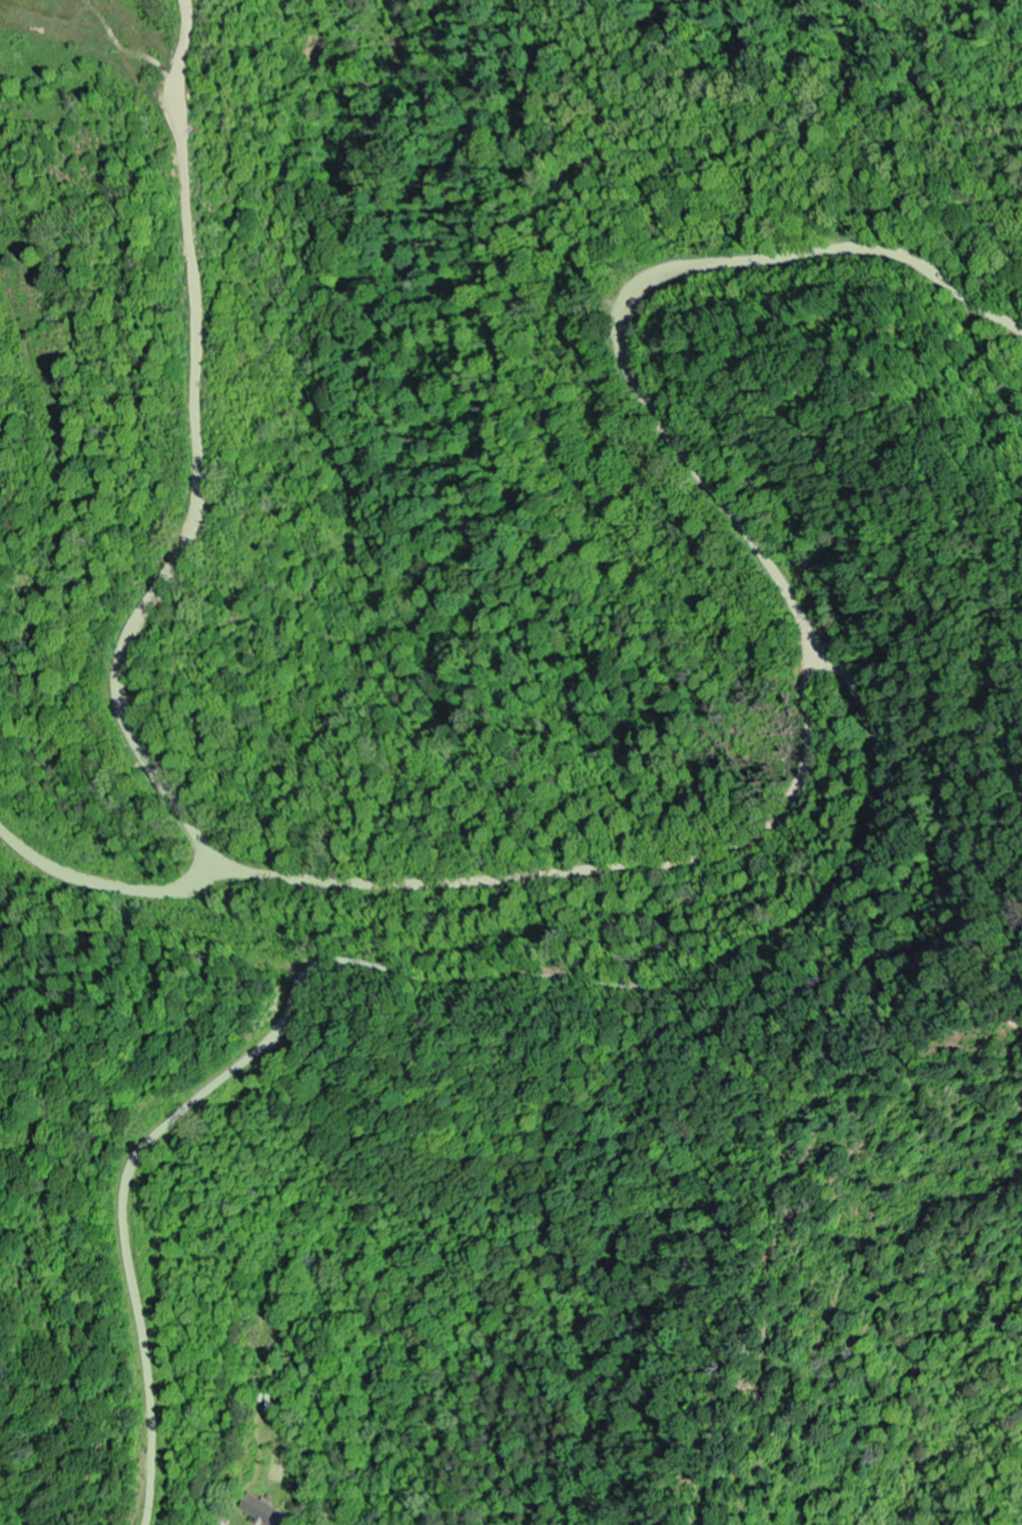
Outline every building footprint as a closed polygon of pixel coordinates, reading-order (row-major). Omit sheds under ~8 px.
[(265,1524),(284,1524),(289,1513),(254,1497),(246,1514),(259,1520),(258,1522),(265,1524)]
